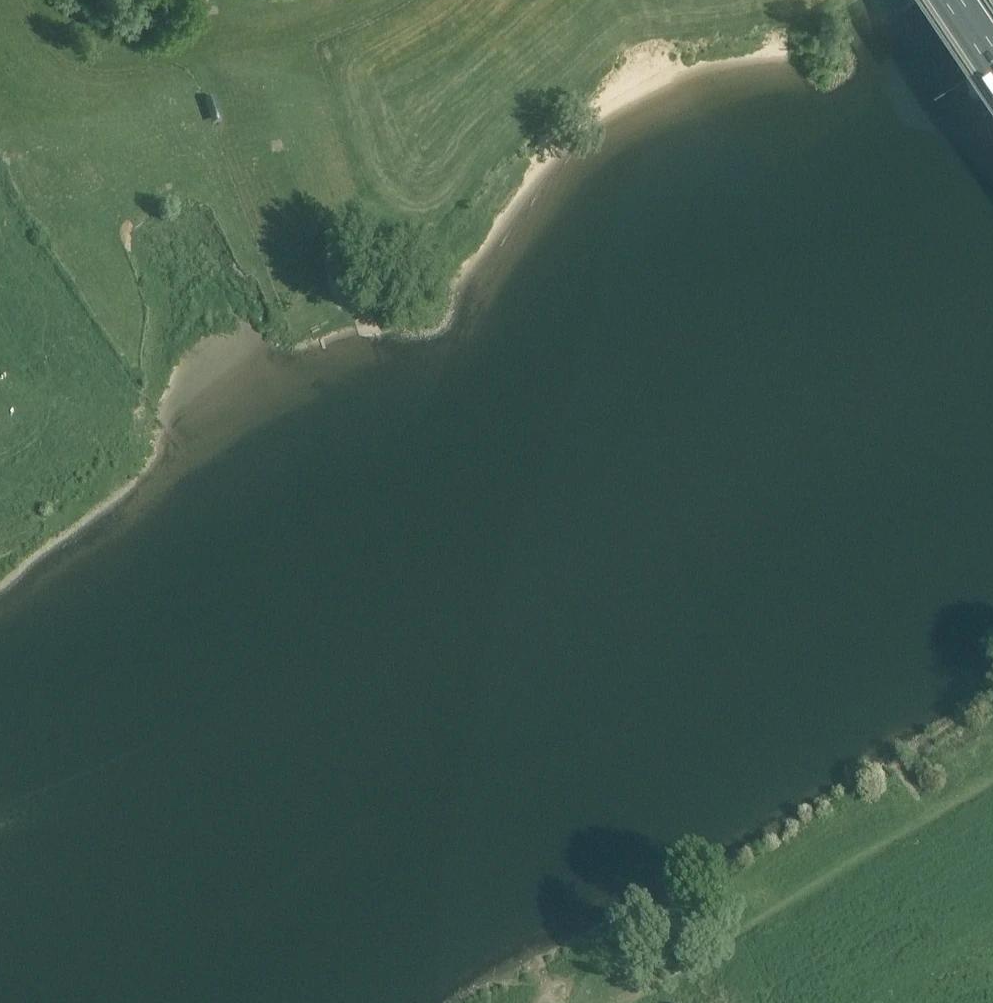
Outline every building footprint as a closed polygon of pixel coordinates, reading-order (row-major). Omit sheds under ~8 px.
[(972,63),(970,66),(969,70),(969,73),(970,77),(972,79),(975,81),(978,83),(982,82),(985,81),(992,76),(992,48),(972,63)]
